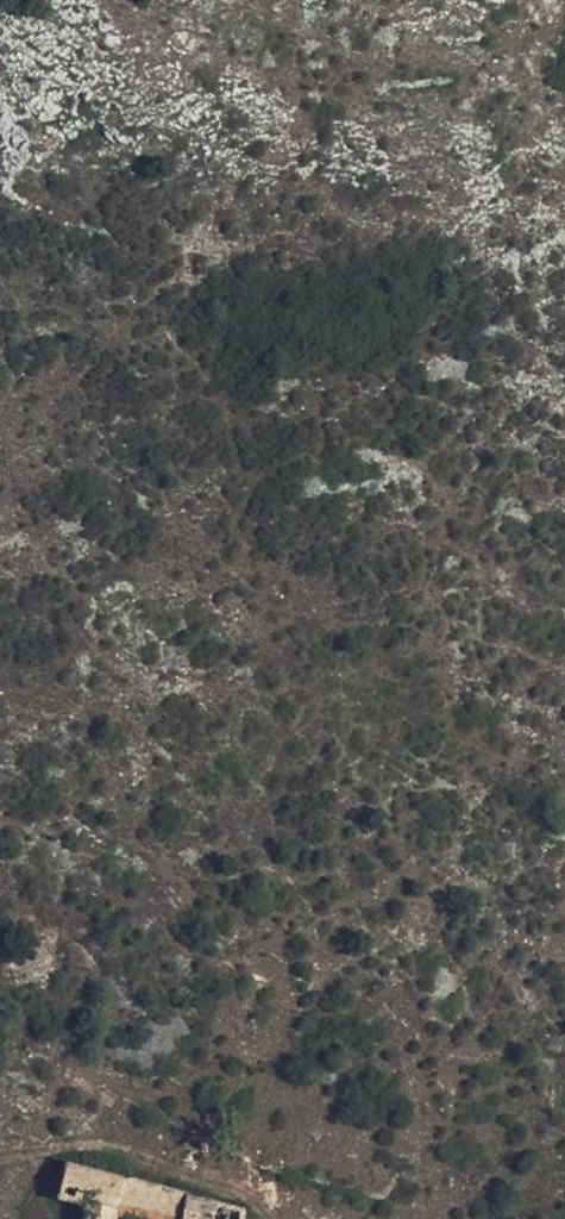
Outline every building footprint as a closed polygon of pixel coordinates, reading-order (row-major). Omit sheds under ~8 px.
[(82,1218),(240,1218),(242,1210),(184,1197),(184,1191),(123,1174),(119,1179),(61,1165),(52,1199),(84,1207),(82,1218)]
